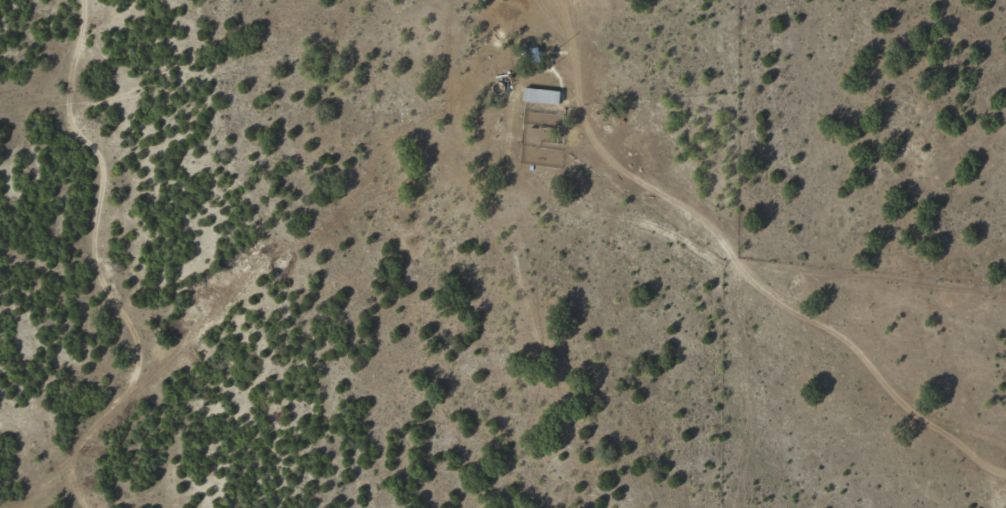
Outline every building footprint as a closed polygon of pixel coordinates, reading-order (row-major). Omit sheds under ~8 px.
[(563,88),(526,87),(526,102),(563,102),(563,88)]
